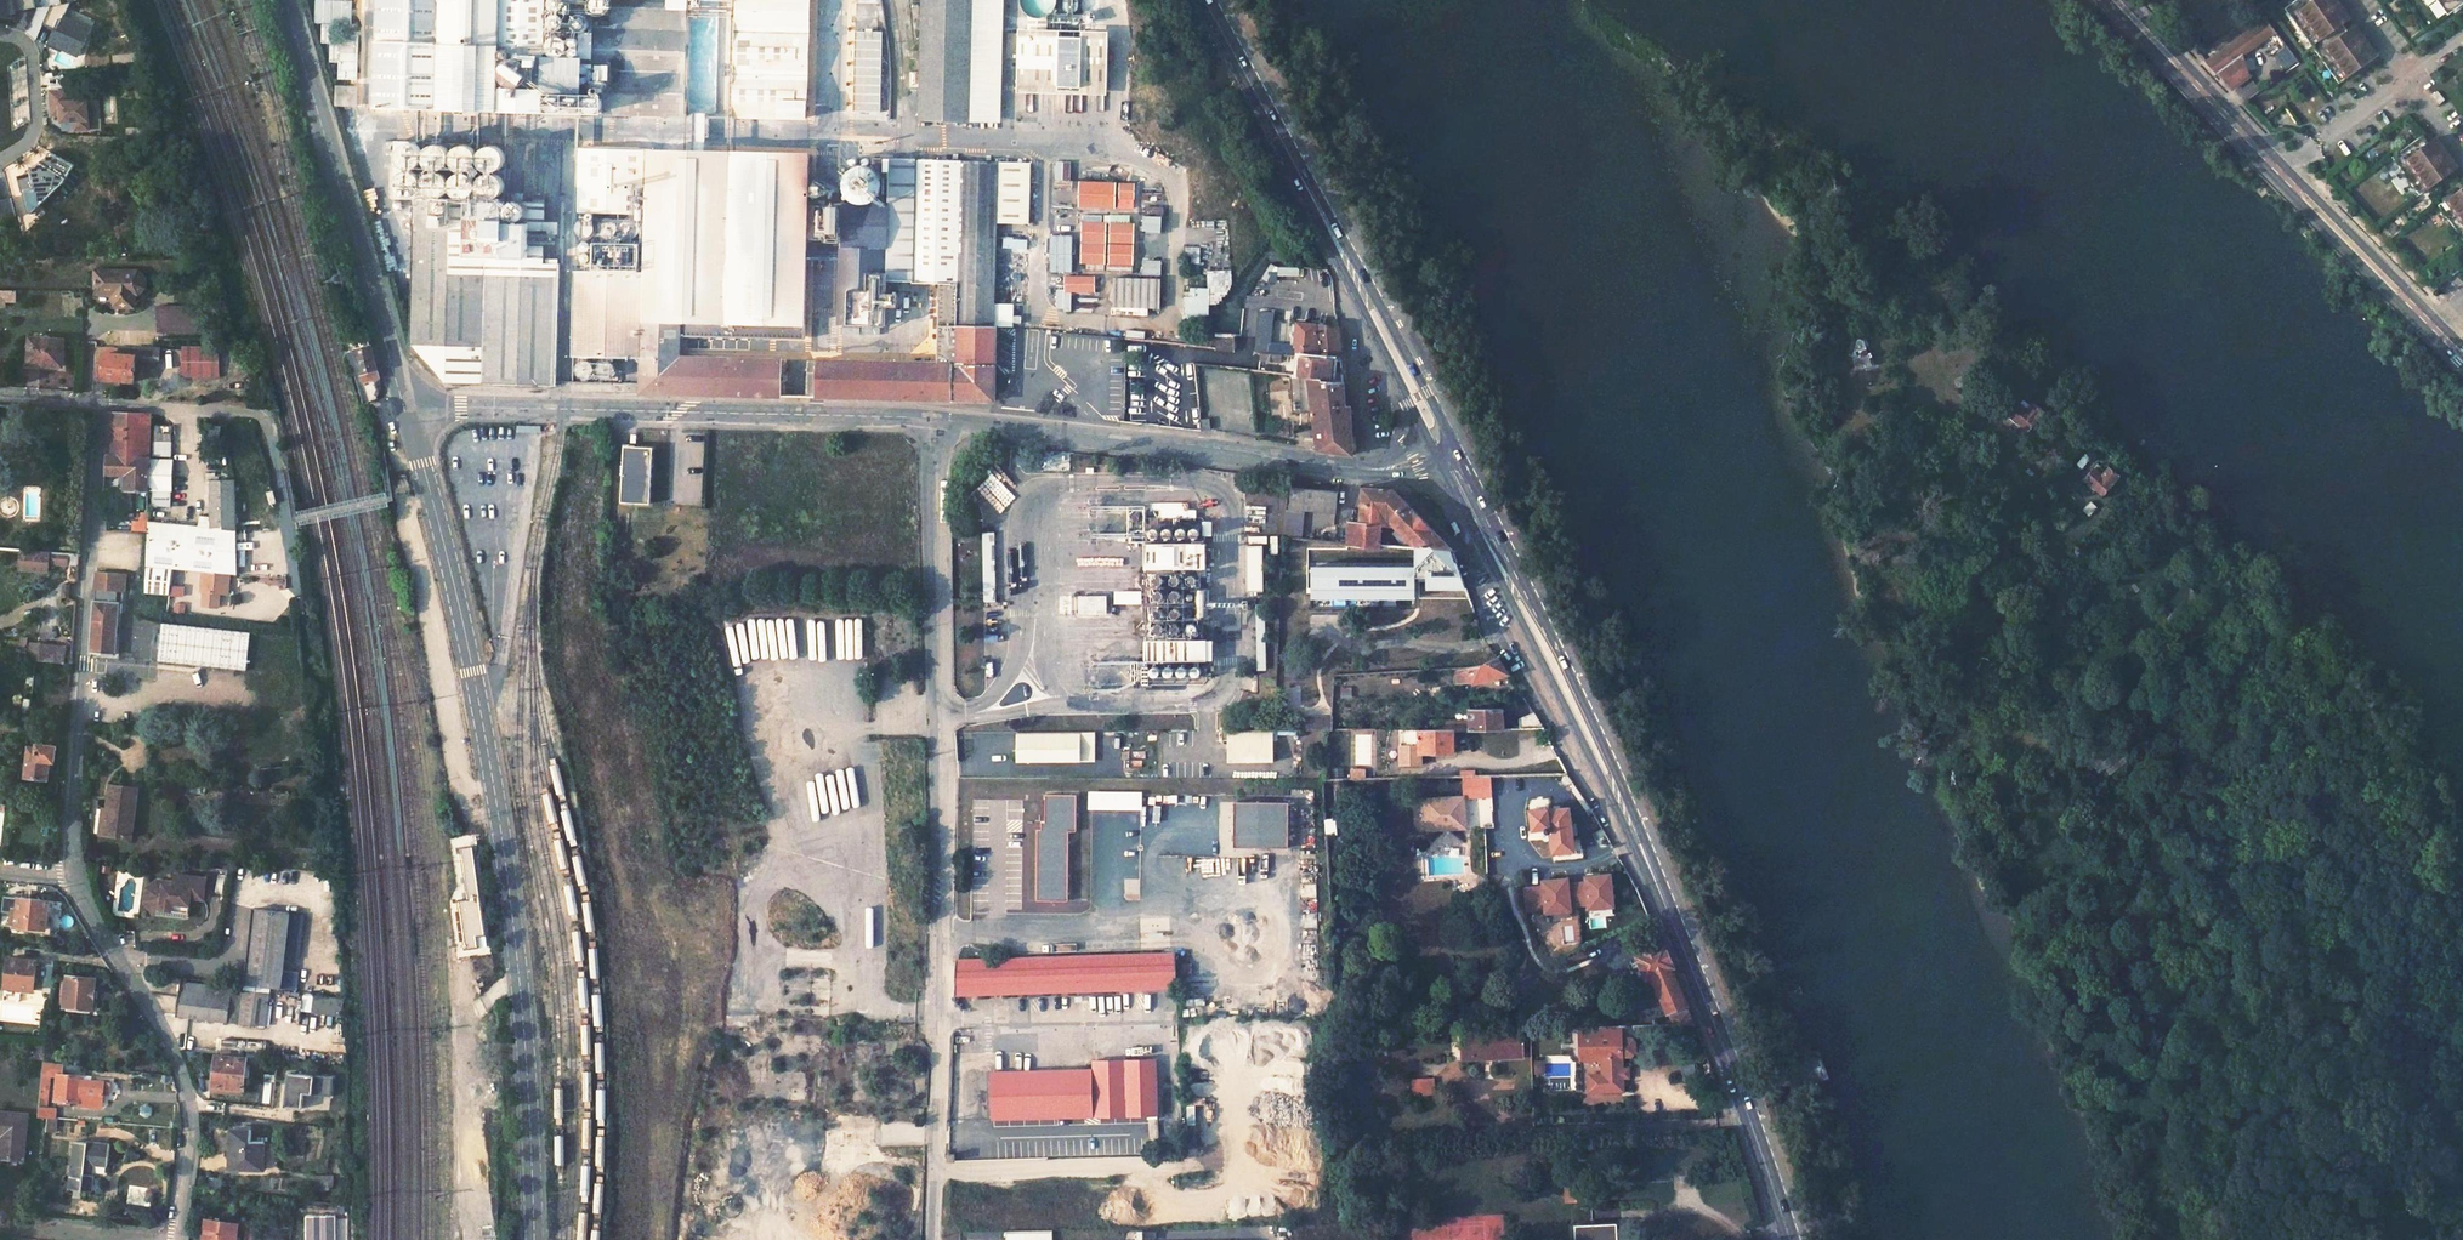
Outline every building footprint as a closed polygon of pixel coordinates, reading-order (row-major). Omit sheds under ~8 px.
[(380,103),(542,109),(545,0),(384,0),(380,103)] [(542,109),(572,110),(575,0),(545,0),(542,109)] [(682,114),(685,0),(575,0),(572,110),(682,114)] [(737,116),(806,118),(809,0),(739,0),(737,116)] [(918,124),(967,126),(969,0),(921,0),(918,124)] [(999,0),(969,0),(967,126),(996,127),(999,0)] [(2336,0),(2316,0),(2297,14),(2319,44),(2351,20),(2336,0)] [(2274,33),(2265,20),(2200,66),(2226,93),(2250,77),(2243,56),(2274,33)] [(2378,57),(2357,28),(2325,52),(2346,80),(2378,57)] [(2281,33),(2268,39),(2284,71),(2297,65),(2281,33)] [(1015,87),(1106,88),(1107,39),(1016,37),(1015,87)] [(2236,88),(2244,99),(2258,90),(2251,79),(2236,88)] [(340,83),(339,102),(358,103),(360,84),(340,83)] [(2458,167),(2437,139),(2406,162),(2426,190),(2458,167)] [(453,277),(557,280),(558,260),(544,259),(547,203),(509,202),(511,146),(398,141),(397,199),(416,200),(412,277),(453,277)] [(573,275),(571,359),(640,361),(640,393),(780,396),(781,359),(677,356),(678,318),(759,320),(759,326),(772,326),(772,320),(813,321),(817,153),(575,147),(573,213),(642,216),(641,277),(573,275)] [(849,170),(847,176),(847,183),(850,189),(854,194),(860,198),(867,199),(873,198),(879,195),(884,190),(887,184),(888,177),(886,171),(883,165),(878,161),(871,159),(864,158),(858,160),(852,164),(849,170)] [(1028,222),(1030,162),(914,159),(912,204),(909,275),(939,274),(936,361),(807,358),(805,389),(811,389),(811,396),(994,400),(999,222),(1028,222)] [(2447,200),(2462,223),(2462,188),(2447,200)] [(842,244),(840,285),(848,285),(847,322),(885,323),(887,274),(909,275),(912,204),(849,201),(843,201),(842,244)] [(611,223),(610,227),(611,230),(613,233),(616,236),(619,237),(623,238),(626,237),(629,235),(632,232),(633,228),(633,225),(631,221),(629,218),(626,216),(622,215),(619,216),(615,217),(613,220),(611,223)] [(593,242),(598,241),(602,239),(605,236),(606,232),(606,227),(604,222),(600,219),(595,218),(590,218),(586,221),(583,225),(582,229),(583,234),(585,238),(589,240),(593,242)] [(1105,221),(1080,220),(1080,240),(1105,240),(1105,221)] [(570,225),(570,228),(570,230),(572,232),(573,233),(577,234),(581,231),(582,229),(582,227),(582,224),(580,222),(577,221),(574,221),(572,223),(570,225)] [(1134,222),(1108,221),(1108,241),(1133,241),(1134,222)] [(1104,262),(1105,242),(1080,242),(1079,261),(1104,262)] [(1132,263),(1133,243),(1108,242),(1107,262),(1132,263)] [(585,251),(584,255),(585,259),(587,262),(590,265),(593,267),(597,266),(601,266),(604,263),(607,260),(608,256),(608,252),(606,249),(604,245),(600,244),(597,243),(593,243),(589,245),(586,248),(585,251)] [(614,252),(613,255),(614,258),(616,262),(619,264),(622,265),(626,265),(629,264),(632,262),(634,259),(635,256),(635,252),(634,249),(631,246),(628,244),(625,244),(621,244),(618,246),(615,248),(614,252)] [(137,272),(103,270),(102,294),(121,295),(119,303),(142,304),(142,295),(145,294),(147,294),(150,291),(153,286),(153,284),(152,280),(150,277),(148,275),(144,273),(137,272)] [(1063,290),(1094,290),(1094,275),(1063,274),(1063,290)] [(1159,306),(1159,277),(1113,276),(1112,305),(1159,306)] [(444,383),(552,385),(557,280),(453,277),(412,277),(409,346),(444,383)] [(0,293),(0,310),(4,310),(4,302),(16,303),(16,293),(9,293),(4,293),(0,293)] [(360,295),(352,298),(355,309),(363,306),(360,295)] [(1238,348),(1239,311),(1254,312),(1254,307),(1212,303),(1212,309),(1216,310),(1216,331),(1234,332),(1234,347),(1238,348)] [(194,307),(164,306),(163,331),(194,333),(194,307)] [(194,333),(213,334),(213,309),(194,307),(194,333)] [(1266,351),(1270,313),(1257,311),(1252,349),(1262,350),(1266,351)] [(1336,324),(1297,321),(1295,343),(1298,343),(1298,354),(1300,354),(1333,358),(1339,359),(1336,324)] [(356,331),(359,342),(373,338),(370,327),(356,331)] [(1215,345),(1234,347),(1234,332),(1216,331),(1215,345)] [(1869,347),(1866,336),(1862,337),(1857,339),(1853,338),(1847,355),(1849,356),(1852,357),(1855,367),(1863,369),(1871,366),(1869,358),(1872,357),(1870,353),(1868,353),(1866,348),(1869,347)] [(69,339),(36,337),(33,364),(67,366),(69,339)] [(359,342),(358,343),(365,365),(380,361),(373,338),(359,342)] [(222,374),(222,343),(184,343),(184,374),(222,374)] [(156,358),(156,345),(139,344),(138,353),(139,353),(139,357),(156,358)] [(99,379),(139,380),(139,357),(139,353),(138,353),(134,352),(134,347),(108,346),(108,362),(99,361),(99,379)] [(1300,354),(1298,373),(1341,378),(1340,369),(1332,369),(1333,358),(1300,354)] [(572,365),(571,368),(572,371),(573,373),(575,375),(577,375),(582,375),(584,374),(586,371),(587,369),(587,366),(586,364),(584,362),(582,361),(580,360),(575,361),(572,365)] [(593,365),(592,368),(592,370),(593,373),(594,375),(597,376),(599,377),(602,377),(604,375),(606,373),(607,371),(608,369),(607,366),(606,364),(604,362),(602,361),(596,362),(594,363),(593,365)] [(1298,398),(1296,373),(1288,372),(1291,410),(1312,411),(1311,399),(1298,398)] [(1296,373),(1298,398),(1311,399),(1312,411),(1313,424),(1349,428),(1348,410),(1347,401),(1343,400),(1341,378),(1298,373),(1296,373)] [(1196,387),(1177,388),(1178,404),(1197,403),(1196,387)] [(1148,398),(1131,398),(1130,415),(1146,415),(1148,398)] [(2046,412),(2033,402),(2027,409),(2020,403),(2008,417),(2020,428),(2021,426),(2029,433),(2038,423),(2046,412)] [(155,416),(112,415),(110,475),(129,476),(129,491),(151,492),(154,423),(155,416)] [(1313,424),(1315,446),(1350,452),(1349,436),(1349,428),(1313,424)] [(222,429),(212,427),(210,445),(220,446),(222,429)] [(620,489),(650,490),(652,445),(623,444),(620,489)] [(2091,458),(2086,454),(2076,464),(2082,469),(2091,458)] [(176,464),(155,463),(154,490),(176,492),(176,464)] [(2113,470),(2109,467),(2103,474),(2094,468),(2083,480),(2104,498),(2121,477),(2113,470)] [(236,483),(212,483),(212,519),(212,529),(237,531),(236,483)] [(1301,506),(1332,510),(1335,490),(1288,484),(1285,508),(1301,509),(1301,506)] [(1451,550),(1392,488),(1383,487),(1368,485),(1362,484),(1358,522),(1344,521),(1342,598),(1374,601),(1377,554),(1387,554),(1387,560),(1455,564),(1451,550)] [(619,500),(649,502),(650,490),(620,489),(619,500)] [(2097,508),(2091,502),(2082,510),(2089,517),(2097,508)] [(157,520),(149,519),(149,525),(152,525),(147,593),(168,597),(172,570),(174,571),(186,572),(204,574),(227,576),(231,577),(239,578),(237,531),(212,529),(212,519),(201,519),(201,528),(156,525),(157,520)] [(1144,546),(1144,570),(1204,566),(1203,542),(1144,546)] [(1262,548),(1246,548),(1247,595),(1263,595),(1262,548)] [(69,556),(23,552),(21,569),(48,571),(49,563),(68,565),(69,556)] [(2107,571),(2114,581),(2129,569),(2121,560),(2107,571)] [(186,572),(174,571),(171,597),(177,597),(178,588),(185,589),(186,572)] [(227,576),(204,574),(202,594),(205,594),(203,608),(219,610),(221,596),(225,596),(227,576)] [(2140,590),(2135,583),(2131,586),(2137,593),(2140,590)] [(1206,615),(1205,590),(1198,590),(1199,616),(1206,615)] [(1079,618),(1090,618),(1107,618),(1106,598),(1090,599),(1079,599),(1079,618)] [(118,605),(97,603),(93,654),(114,656),(118,605)] [(1195,660),(1207,659),(1207,639),(1195,640),(1195,660)] [(1195,640),(1148,641),(1148,661),(1195,660),(1195,640)] [(40,663),(42,645),(32,644),(31,662),(40,663)] [(42,645),(40,663),(54,665),(56,647),(42,645)] [(1456,667),(1458,683),(1470,682),(1471,684),(1506,674),(1495,657),(1474,665),(1456,667)] [(2115,698),(2105,706),(2115,718),(2125,710),(2115,698)] [(1503,729),(1502,708),(1467,709),(1467,719),(1444,719),(1444,729),(1452,729),(1503,729)] [(1517,717),(1518,729),(1541,729),(1531,711),(1517,717)] [(1300,718),(1300,730),(1330,730),(1331,718),(1300,718)] [(42,727),(31,725),(29,743),(34,744),(35,737),(41,738),(42,727)] [(1452,754),(1452,730),(1452,729),(1444,729),(1397,729),(1398,766),(1419,766),(1418,754),(1452,754)] [(1233,730),(1232,760),(1277,762),(1277,730),(1233,730)] [(1081,732),(1018,733),(1017,761),(1080,761),(1081,732)] [(1081,732),(1080,761),(1095,761),(1095,732),(1081,732)] [(39,750),(32,750),(29,778),(50,780),(53,762),(56,763),(58,747),(40,746),(39,750)] [(1349,781),(1362,780),(1362,772),(1349,772),(1349,781)] [(139,790),(109,786),(106,810),(108,810),(104,836),(132,840),(139,790)] [(1465,829),(1463,798),(1417,801),(1414,809),(1415,825),(1419,831),(1465,829)] [(1567,808),(1528,810),(1531,831),(1544,830),(1545,833),(1546,834),(1545,835),(1543,836),(1542,837),(1542,839),(1544,841),(1545,842),(1547,842),(1549,841),(1550,839),(1550,838),(1551,838),(1551,844),(1545,845),(1546,852),(1550,851),(1550,854),(1577,851),(1567,808)] [(106,810),(101,810),(97,835),(104,836),(108,810),(106,810)] [(471,845),(457,846),(464,898),(478,896),(471,845)] [(173,889),(163,888),(157,887),(149,894),(147,904),(154,912),(170,914),(171,907),(188,909),(189,901),(202,902),(205,881),(174,877),(173,889)] [(157,887),(163,888),(164,884),(156,883),(145,891),(143,905),(152,916),(186,920),(188,909),(171,907),(170,914),(154,912),(147,904),(149,894),(157,887)] [(47,932),(49,902),(18,899),(17,910),(13,910),(12,926),(15,926),(15,929),(47,932)] [(305,918),(257,913),(248,988),(299,995),(301,974),(286,971),(287,960),(300,961),(305,918)] [(2393,952),(2388,943),(2373,951),(2379,958),(2393,952)] [(1659,947),(1637,958),(1644,974),(1649,973),(1665,1012),(1682,1003),(1659,947)] [(960,993),(1175,987),(1174,954),(957,960),(955,960),(954,1001),(959,1007),(960,993)] [(10,960),(6,990),(35,993),(38,964),(10,960)] [(63,984),(61,1006),(66,1007),(66,1009),(93,1011),(96,980),(69,978),(68,984),(63,984)] [(232,990),(183,983),(179,1017),(186,1017),(228,1023),(232,990)] [(269,995),(232,990),(228,1023),(265,1028),(269,995)] [(344,1003),(315,1000),(313,1015),(343,1019),(344,1003)] [(1666,1016),(1669,1025),(1691,1024),(1684,1008),(1666,1016)] [(1600,1091),(1621,1090),(1620,1077),(1623,1077),(1623,1068),(1620,1068),(1619,1056),(1629,1056),(1633,1052),(1632,1041),(1629,1038),(1619,1038),(1618,1026),(1577,1028),(1578,1060),(1592,1059),(1592,1057),(1599,1056),(1600,1059),(1600,1075),(1600,1091)] [(1461,1060),(1522,1059),(1521,1035),(1461,1036),(1461,1060)] [(222,1041),(220,1055),(247,1057),(248,1043),(222,1041)] [(247,1061),(219,1058),(215,1091),(244,1094),(245,1087),(246,1079),(247,1061)] [(979,1074),(979,1121),(1155,1116),(1154,1059),(1091,1061),(1092,1070),(979,1074)] [(1535,1068),(1541,1068),(1541,1074),(1545,1074),(1544,1061),(1535,1061),(1535,1068)] [(58,1080),(57,1102),(80,1103),(104,1105),(104,1093),(105,1084),(82,1082),(82,1078),(64,1075),(63,1072),(52,1071),(51,1078),(58,1080)] [(1587,1091),(1600,1091),(1600,1075),(1587,1075),(1587,1091)] [(1410,1098),(1430,1097),(1434,1097),(1434,1080),(1409,1080),(1410,1098)] [(112,1094),(113,1084),(105,1084),(104,1093),(112,1094)] [(42,1090),(40,1118),(55,1119),(56,1111),(48,1110),(49,1091),(42,1090)] [(302,1096),(286,1094),(284,1111),(301,1113),(306,1114),(308,1097),(302,1097),(302,1096)] [(29,1116),(0,1112),(0,1137),(2,1137),(0,1157),(23,1160),(29,1116)] [(1728,1130),(1722,1112),(1708,1117),(1713,1131),(1727,1130),(1728,1130)] [(253,1134),(233,1131),(228,1170),(261,1175),(265,1147),(252,1145),(253,1134)] [(75,1144),(69,1192),(90,1194),(92,1178),(88,1177),(90,1168),(107,1169),(110,1148),(75,1144)] [(1728,1173),(1730,1180),(1741,1176),(1738,1169),(1728,1173)] [(224,1181),(211,1180),(211,1188),(223,1190),(224,1181)] [(1570,1182),(1571,1202),(1579,1201),(1578,1182),(1570,1182)] [(208,1221),(206,1239),(238,1239),(240,1225),(208,1221)] [(1581,1225),(1581,1239),(1627,1239),(1627,1224),(1581,1225)] [(1006,1231),(1006,1239),(1053,1239),(1053,1230),(1006,1231)]
